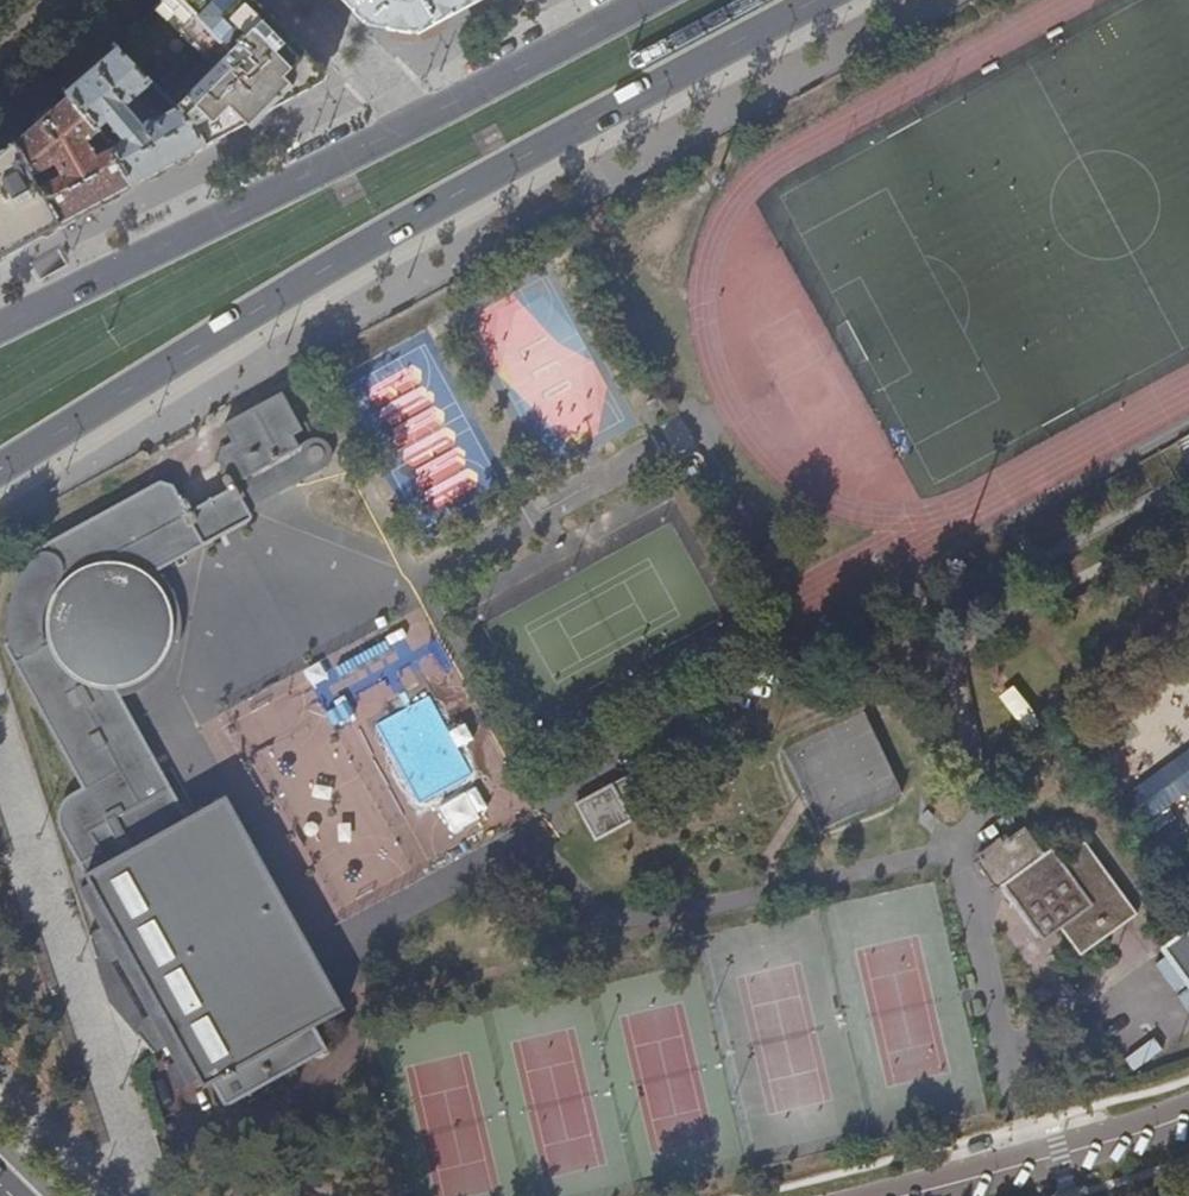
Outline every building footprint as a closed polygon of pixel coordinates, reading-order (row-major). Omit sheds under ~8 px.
[(320,80),(324,81),(327,81),(329,77),(329,73),(327,67),(326,65),(271,8),(263,0),(158,0),(156,1),(216,63),(173,104),(192,124),(207,147),(268,114),(284,105),(294,97),(320,80)] [(370,25),(417,32),(433,24),(469,4),(477,0),(346,0),(370,25)] [(108,120),(125,140),(113,150),(134,187),(167,169),(207,147),(192,124),(173,104),(120,47),(68,92),(70,95),(99,129),(108,120)] [(100,130),(99,129),(70,95),(58,106),(55,103),(41,115),(41,119),(39,119),(40,121),(17,142),(63,225),(95,208),(134,187),(113,150),(112,149),(97,157),(94,152),(95,151),(92,147),(96,144),(92,137),(100,130)] [(24,246),(63,225),(17,142),(0,157),(0,156),(0,259),(24,246)] [(167,604),(161,592),(146,577),(250,521),(252,518),(252,516),(249,509),(325,467),(331,462),(332,460),(333,455),(332,447),(328,441),(323,439),(318,437),(311,438),(298,445),(292,434),(301,429),(281,392),(224,424),(233,442),(222,448),(220,461),(226,475),(225,477),(224,481),(229,489),(192,510),(187,501),(185,500),(181,501),(173,486),(161,482),(33,553),(36,559),(19,586),(10,615),(11,645),(6,648),(16,665),(51,646),(63,669),(64,668),(70,674),(82,682),(94,687),(108,689),(119,688),(134,684),(146,677),(156,668),(164,657),(169,644),(171,637),(171,617),(167,604)] [(171,788),(120,696),(119,688),(108,689),(94,687),(82,682),(70,674),(64,668),(63,669),(51,646),(16,665),(84,790),(72,796),(68,800),(64,806),(60,816),(61,827),(81,865),(102,853),(91,833),(171,788)] [(1137,827),(1188,789),(1188,741),(1115,795),(1137,827)] [(607,777),(571,797),(591,834),(627,814),(607,777)] [(78,930),(94,977),(105,993),(149,1046),(163,1038),(165,1042),(185,1081),(195,1076),(199,1083),(207,1079),(220,1103),(323,1048),(313,1030),(343,1013),(227,799),(188,820),(171,788),(91,833),(102,853),(81,865),(87,875),(77,881),(99,921),(78,930)] [(317,934),(363,906),(360,900),(395,878),(364,828),(338,844),(339,846),(330,852),(341,869),(322,881),(333,899),(305,916),(317,934)] [(1045,860),(1048,857),(1029,831),(1007,846),(1004,842),(981,859),(983,863),(978,867),(999,895),(1005,891),(1002,886),(1042,857),(1045,860)] [(1067,932),(1086,959),(1142,919),(1089,846),(1064,863),(1055,852),(1048,857),(1045,860),(1042,857),(1002,886),(1005,891),(1044,944),(1047,942),(1049,945),(1067,932)] [(1188,987),(1188,931),(1184,925),(1157,944),(1188,987)]
